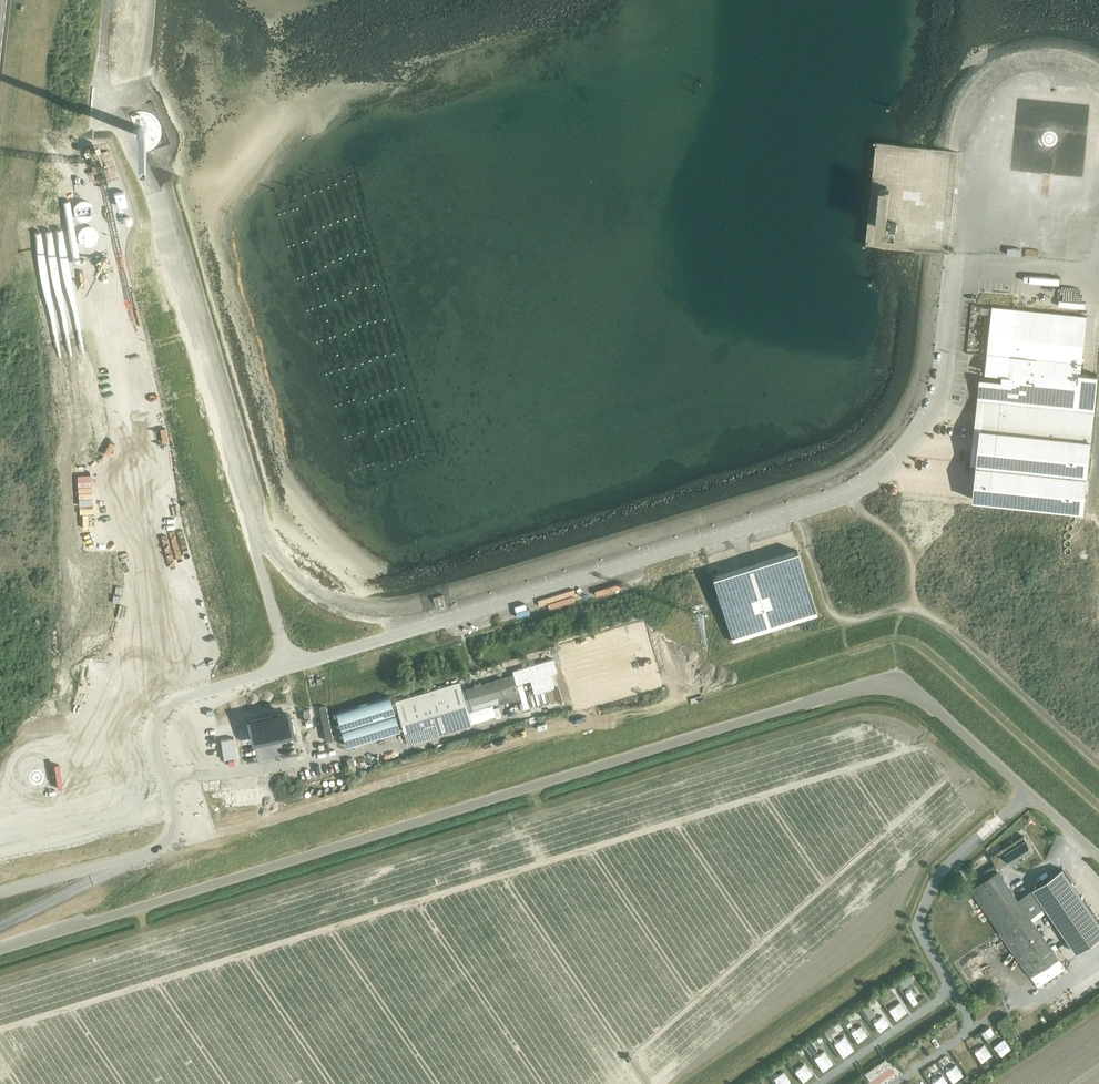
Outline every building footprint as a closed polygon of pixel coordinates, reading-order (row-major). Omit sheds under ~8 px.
[(132,90),(123,103),(135,112),(155,110),(153,86),(132,90)] [(1068,133),(1064,138),(1065,143),(1072,144),(1076,140),(1077,135),(1075,132),(1068,133)] [(886,231),(890,187),(881,186),(876,230),(886,231)] [(1080,373),(1086,316),(993,307),(986,371),(996,372),(995,380),(986,379),(984,402),(983,409),(974,499),(1083,511),(1090,445),(1098,374),(1096,374),(1080,373)] [(953,471),(934,481),(940,492),(958,483),(953,471)] [(1007,519),(1019,520),(1020,511),(1007,510),(1007,519)] [(828,623),(798,539),(702,567),(732,651),(828,623)] [(705,605),(692,609),(696,622),(709,618),(705,605)] [(394,700),(392,701),(400,730),(405,745),(408,744),(472,725),(468,712),(500,702),(499,696),(510,693),(513,701),(520,699),(516,684),(530,680),(534,693),(554,687),(551,674),(557,672),(553,658),(541,662),(516,670),(512,671),(513,674),(481,684),(480,682),(473,684),(474,686),(465,689),(462,690),(459,681),(394,700)] [(390,696),(336,712),(346,746),(400,730),(390,696)] [(319,707),(326,741),(333,739),(326,706),(319,707)] [(303,711),(305,721),(312,720),(310,709),(303,711)] [(288,710),(245,719),(251,746),(293,737),(288,710)] [(353,758),(346,759),(349,771),(356,769),(353,758)] [(991,856),(999,868),(1010,861),(1012,864),(1033,850),(1024,836),(991,856)] [(971,889),(996,926),(1025,968),(1031,977),(1059,958),(1052,948),(1031,917),(1043,909),(1031,890),(1018,899),(994,865),(976,877),(980,883),(971,889)] [(1033,889),(1074,949),(1077,953),(1098,938),(1098,922),(1062,869),(1059,871),(1033,889)] [(903,978),(898,981),(902,987),(907,984),(903,978)] [(890,987),(879,995),(883,1001),(894,993),(890,987)] [(865,1003),(861,1006),(865,1012),(869,1009),(865,1003)] [(875,1007),(870,1009),(876,1020),(881,1018),(875,1007)] [(854,1025),(859,1035),(864,1033),(859,1022),(854,1025)] [(832,1025),(824,1031),(828,1036),(832,1034),(831,1032),(835,1029),(832,1025)] [(989,1027),(982,1032),(986,1038),(993,1033),(989,1027)] [(843,1049),(853,1042),(846,1032),(836,1038),(843,1049)] [(995,1041),(1003,1050),(1013,1041),(1005,1032),(995,1041)] [(985,1056),(989,1053),(983,1044),(978,1047),(985,1056)] [(821,1059),(826,1056),(819,1046),(814,1049),(821,1059)] [(808,1057),(797,1063),(804,1075),(815,1069),(808,1057)] [(956,1076),(966,1069),(958,1057),(948,1063),(956,1076)] [(864,1073),(872,1083),(876,1083),(894,1071),(885,1058),(864,1073)] [(782,1082),(787,1079),(781,1068),(776,1071),(782,1082)] [(935,1076),(940,1083),(945,1083),(946,1083),(940,1074),(935,1076)] [(968,1074),(963,1078),(966,1083),(971,1079),(968,1074)]
